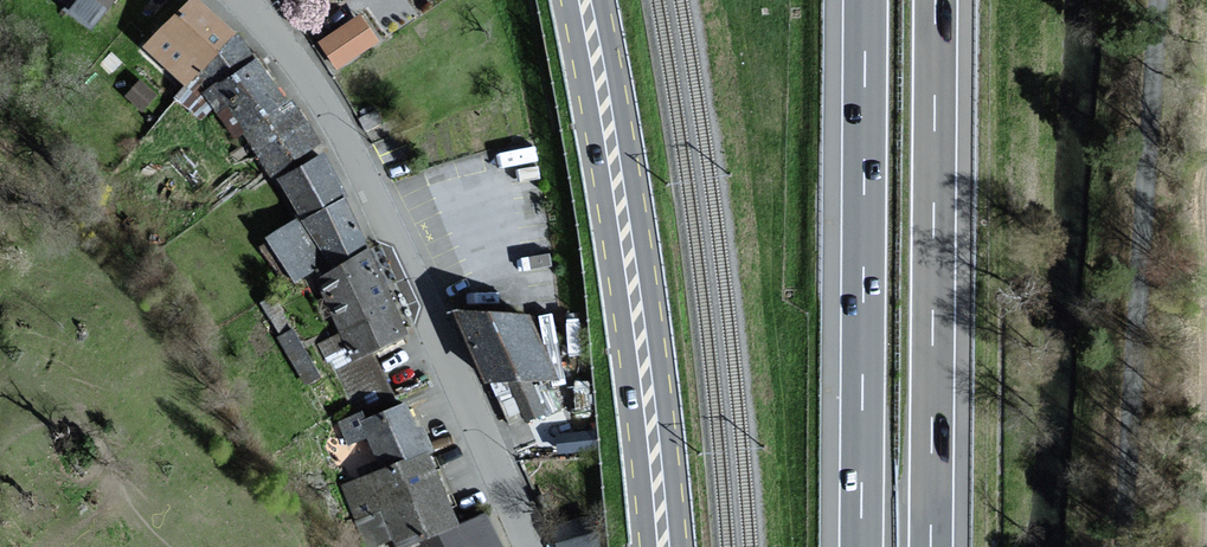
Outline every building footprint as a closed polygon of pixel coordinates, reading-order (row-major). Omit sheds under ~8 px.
[(74,9),(95,25),(115,0),(81,0),(74,9)] [(191,82),(240,31),(207,0),(196,0),(153,45),(191,82)] [(379,40),(362,16),(324,42),(340,66),(379,40)] [(178,95),(204,120),(218,105),(209,92),(261,56),(240,31),(191,82),(178,95)] [(248,132),(293,104),(261,56),(209,92),(218,105),(240,138),(248,132)] [(157,94),(142,81),(130,95),(144,108),(157,94)] [(324,140),(299,103),(250,135),(275,173),(324,140)] [(287,177),(307,217),(349,196),(328,156),(287,177)] [(307,217),(319,240),(331,262),(333,266),(374,245),(350,198),(349,196),(307,217)] [(298,279),(312,272),(315,271),(325,266),(331,262),(319,240),(307,217),(301,220),(274,233),(298,279)] [(416,328),(388,272),(374,245),(333,266),(331,262),(325,266),(315,271),(335,309),(352,342),(359,357),(368,352),(416,328)] [(534,313),(463,309),(494,376),(562,375),(534,313)] [(294,319),(275,330),(302,379),(322,368),(294,319)] [(371,435),(386,470),(434,449),(440,446),(430,425),(423,428),(411,400),(372,418),(368,410),(343,422),(352,443),(371,435)] [(596,447),(594,432),(561,435),(562,450),(596,447)] [(426,538),(428,542),(467,525),(436,454),(434,449),(386,470),(344,488),(370,546),(398,534),(404,546),(406,546),(426,538)] [(490,515),(467,525),(428,542),(421,545),(422,546),(504,546),(490,515)] [(560,532),(566,546),(589,546),(595,545),(587,522),(560,532)]
